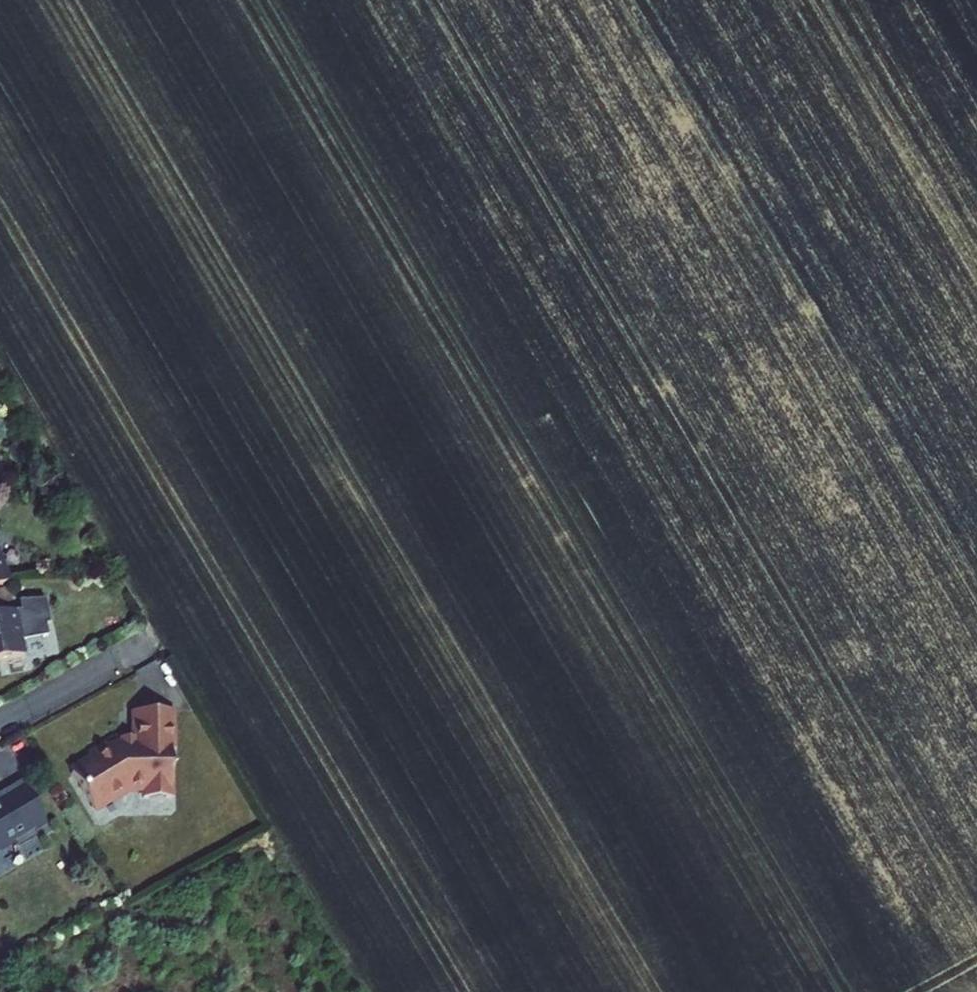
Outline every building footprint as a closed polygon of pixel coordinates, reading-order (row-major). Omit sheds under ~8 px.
[(8,582),(0,562),(0,585),(8,582)] [(47,637),(45,626),(52,625),(48,597),(22,601),(23,612),(17,613),(21,640),(47,637)] [(17,613),(0,616),(0,660),(23,656),(21,640),(17,613)] [(70,774),(91,810),(127,788),(142,788),(142,794),(142,799),(170,799),(169,750),(169,712),(135,712),(136,747),(115,748),(110,750),(107,746),(106,744),(87,755),(89,757),(92,761),(70,774)] [(119,742),(114,742),(107,746),(110,750),(115,748),(136,747),(135,712),(130,712),(130,738),(119,738),(119,742)] [(68,769),(70,774),(92,761),(89,757),(68,769)] [(14,842),(18,848),(35,838),(32,832),(45,824),(20,783),(0,795),(0,804),(1,806),(0,806),(0,849),(14,842)] [(94,814),(128,794),(142,794),(142,788),(127,788),(91,810),(94,814)]
